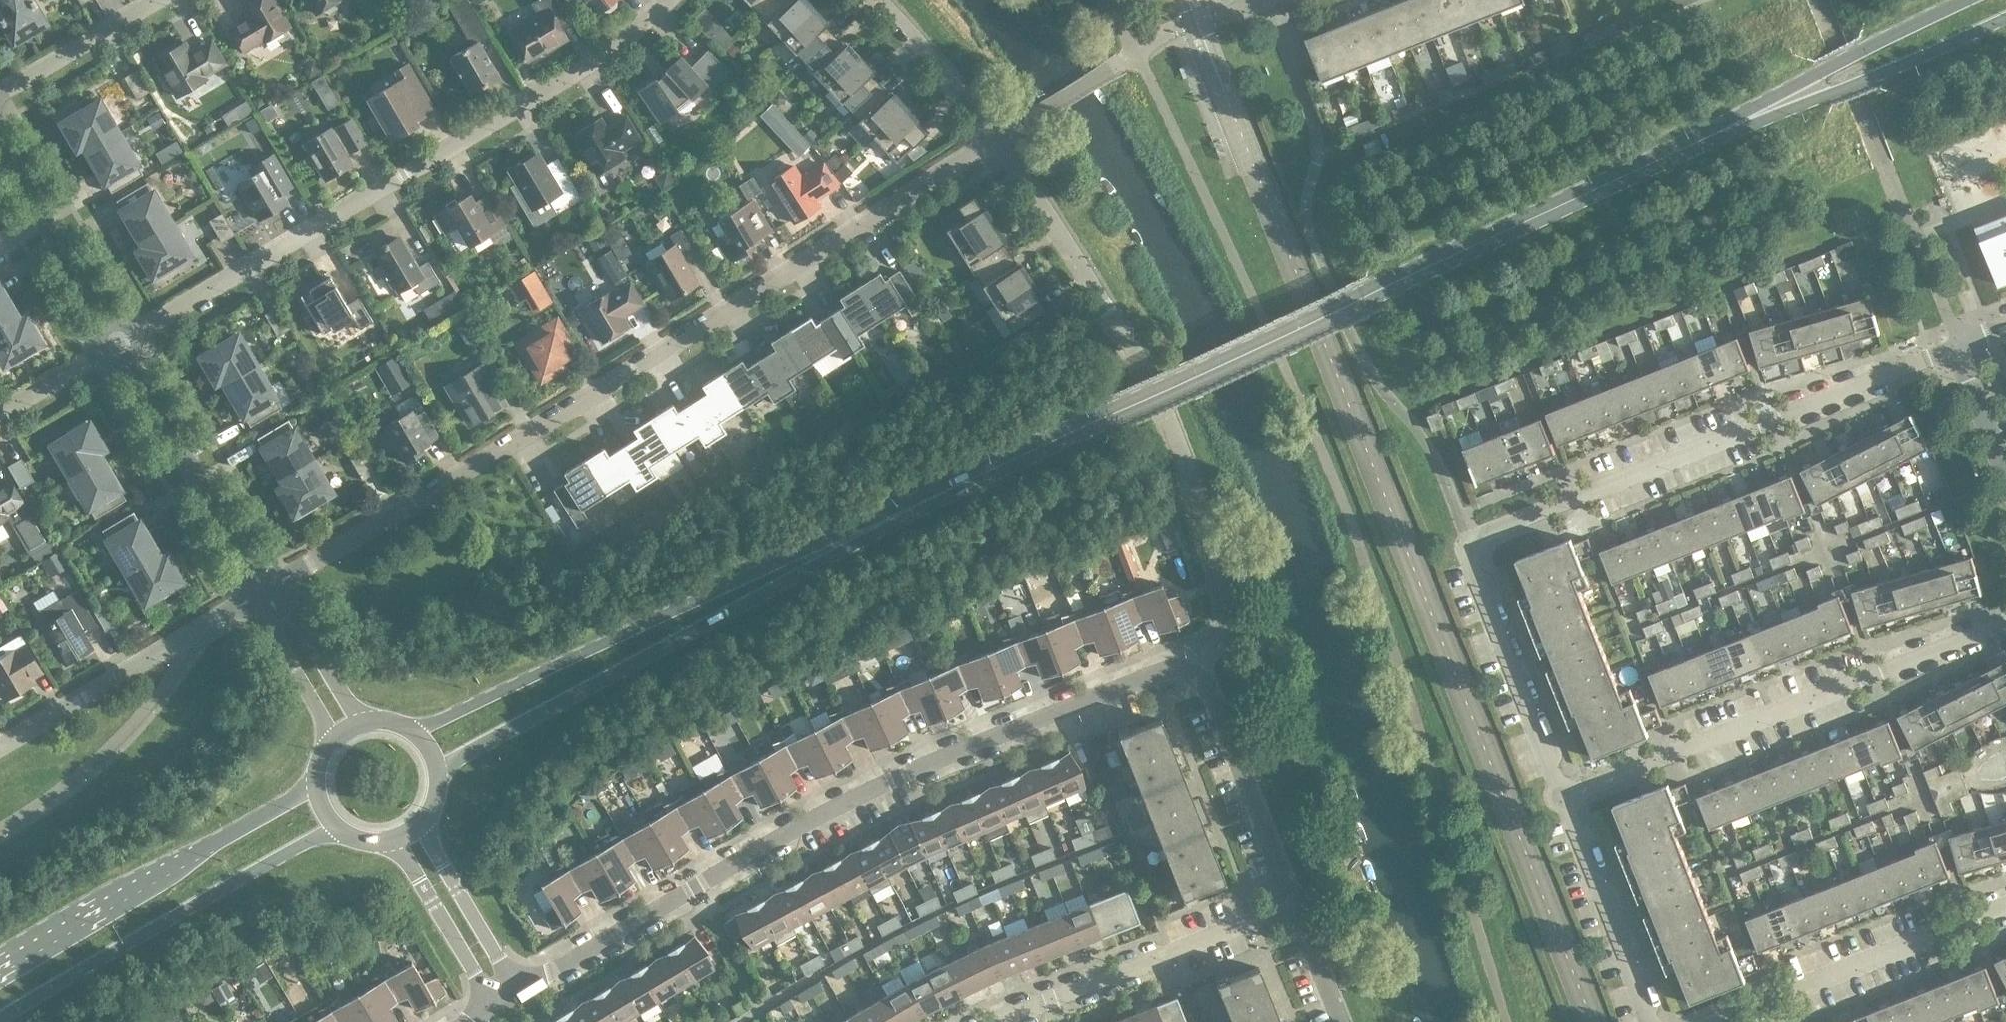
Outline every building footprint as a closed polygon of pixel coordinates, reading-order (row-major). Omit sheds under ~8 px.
[(0,6),(1,7),(5,16),(0,19),(4,25),(5,24),(15,41),(46,23),(36,6),(37,5),(34,0),(10,0),(0,6)] [(279,40),(282,41),(289,37),(290,34),(286,29),(290,26),(275,0),(256,0),(243,7),(249,17),(231,28),(245,51),(263,41),(264,42),(276,35),(279,40)] [(326,11),(330,12),(337,8),(338,4),(336,1),(339,0),(309,0),(316,13),(324,9),(326,11)] [(459,24),(477,14),(468,0),(445,0),(459,24)] [(567,39),(561,28),(573,21),(557,0),(537,0),(531,3),(539,16),(513,31),(512,29),(511,30),(528,59),(554,44),(555,46),(567,39)] [(596,14),(603,9),(605,11),(610,11),(616,6),(617,1),(615,0),(585,0),(596,14)] [(758,14),(773,0),(745,0),(758,14)] [(758,14),(781,38),(814,8),(807,0),(773,0),(758,14)] [(1418,0),(1402,0),(1394,3),(1394,2),(1393,2),(1410,46),(1432,37),(1418,0)] [(1443,0),(1418,0),(1432,37),(1455,28),(1443,0)] [(1469,0),(1443,0),(1455,28),(1477,19),(1469,0)] [(1495,0),(1469,0),(1477,19),(1499,10),(1495,0)] [(1499,10),(1523,1),(1522,0),(1495,0),(1499,10)] [(1410,46),(1393,2),(1391,3),(1392,4),(1372,12),(1371,11),(1370,11),(1388,55),(1410,46)] [(1659,5),(1643,11),(1646,19),(1662,13),(1659,5)] [(824,19),(814,8),(781,38),(804,63),(835,35),(822,21),(824,19)] [(1388,55),(1370,11),(1369,12),(1370,13),(1350,21),(1349,20),(1348,20),(1365,63),(1388,55)] [(1646,19),(1643,11),(1627,17),(1631,26),(1646,19)] [(1365,63),(1348,20),(1347,20),(1347,22),(1327,30),(1327,28),(1326,29),(1343,72),(1365,63)] [(1614,22),(1599,29),(1602,37),(1618,31),(1614,22)] [(718,49),(730,38),(719,26),(707,37),(718,49)] [(1343,72),(1326,29),(1324,29),(1325,31),(1305,38),(1304,37),(1302,38),(1303,41),(1304,41),(1308,51),(1306,52),(1311,66),(1313,65),(1320,81),(1343,72)] [(1602,37),(1599,29),(1583,35),(1586,43),(1602,37)] [(847,48),(835,35),(804,63),(827,88),(860,57),(850,46),(847,48)] [(191,53),(184,42),(156,59),(164,73),(162,76),(167,85),(172,85),(178,96),(206,79),(204,76),(225,63),(212,41),(191,53)] [(500,77),(479,41),(449,58),(471,94),(500,77)] [(1566,42),(1550,48),(1554,56),(1569,50),(1566,42)] [(731,43),(725,49),(732,57),(738,51),(731,43)] [(677,110),(675,108),(690,96),(692,98),(705,86),(710,91),(729,71),(708,50),(690,67),(680,57),(666,70),(668,72),(657,81),(655,79),(639,90),(661,121),(677,110)] [(1548,58),(1545,50),(1529,56),(1532,64),(1548,58)] [(870,68),(860,57),(827,88),(850,112),(880,84),(868,70),(870,68)] [(392,140),(418,125),(415,120),(434,109),(407,63),(395,70),(400,79),(368,99),(392,140)] [(1512,63),(1497,69),(1500,77),(1516,71),(1512,63)] [(1500,77),(1497,69),(1481,75),(1484,84),(1500,77)] [(137,70),(125,77),(138,98),(149,91),(137,70)] [(740,75),(732,83),(745,95),(753,87),(740,75)] [(311,84),(328,112),(340,105),(323,77),(311,84)] [(1468,80),(1452,87),(1455,95),(1471,89),(1468,80)] [(893,98),(880,84),(850,112),(873,137),(905,106),(895,95),(893,98)] [(1455,95),(1452,87),(1436,93),(1439,101),(1455,95)] [(771,99),(779,108),(785,102),(785,97),(780,91),(771,99)] [(266,104),(262,98),(257,97),(251,100),(256,110),(266,104)] [(1423,98),(1407,104),(1411,113),(1426,106),(1423,98)] [(246,100),(233,108),(241,121),(254,113),(246,100)] [(84,145),(87,151),(118,132),(100,101),(83,110),(81,106),(60,119),(78,149),(84,145)] [(1411,113),(1407,104),(1392,111),(1395,119),(1411,113)] [(260,113),(267,124),(279,117),(272,106),(260,113)] [(773,106),(761,116),(775,131),(787,120),(773,106)] [(916,117),(905,106),(873,137),(896,162),(927,134),(913,119),(916,117)] [(159,113),(147,120),(153,132),(165,125),(159,113)] [(1345,128),(1357,123),(1354,114),(1342,119),(1345,128)] [(607,127),(601,118),(573,134),(596,174),(625,157),(621,151),(641,139),(626,115),(607,127)] [(1378,116),(1363,122),(1366,130),(1382,124),(1378,116)] [(326,179),(352,164),(346,155),(366,144),(351,118),(338,126),(338,127),(332,131),(330,128),(304,143),(311,155),(307,157),(314,169),(318,166),(326,179)] [(254,120),(244,126),(252,138),(262,132),(254,120)] [(1366,130),(1363,122),(1347,128),(1350,137),(1366,130)] [(813,130),(805,137),(812,144),(819,138),(813,130)] [(143,173),(118,132),(87,151),(112,192),(143,173)] [(1376,139),(1363,144),(1367,155),(1381,150),(1376,139)] [(907,152),(914,160),(926,149),(919,141),(907,152)] [(259,219),(287,203),(281,193),(293,185),(274,154),(252,167),(256,174),(239,185),(259,219)] [(547,172),(537,154),(511,170),(534,208),(549,198),(557,212),(581,198),(561,163),(547,172)] [(834,172),(844,163),(836,154),(826,164),(834,172)] [(794,222),(819,206),(816,200),(838,186),(823,164),(801,177),(794,165),(768,182),(794,222)] [(833,173),(842,183),(853,173),(844,164),(833,173)] [(669,170),(657,178),(665,189),(676,181),(669,170)] [(760,192),(751,177),(743,181),(752,196),(760,192)] [(743,181),(736,185),(745,201),(752,196),(743,181)] [(117,200),(141,241),(172,223),(148,182),(117,200)] [(228,193),(230,196),(238,192),(237,188),(228,193)] [(474,202),(470,194),(435,215),(446,233),(453,229),(462,245),(468,242),(470,245),(504,225),(486,195),(474,202)] [(939,219),(957,248),(976,276),(1011,253),(1000,238),(1003,236),(987,211),(984,213),(974,196),(939,219)] [(730,262),(754,247),(751,242),(771,231),(753,200),(719,220),(727,234),(717,240),(730,262)] [(232,214),(237,222),(243,218),(238,210),(232,214)] [(222,214),(210,221),(223,241),(234,234),(222,214)] [(583,215),(574,221),(580,231),(589,225),(583,215)] [(1978,227),(1977,227),(1976,227),(1999,284),(2005,281),(2005,216),(1978,227)] [(191,254),(172,223),(141,241),(144,247),(138,251),(156,281),(177,268),(174,264),(191,254)] [(670,299),(698,283),(683,256),(693,250),(681,229),(670,235),(675,244),(647,261),(670,299)] [(598,231),(585,238),(593,251),(605,243),(598,231)] [(417,267),(400,238),(388,245),(387,243),(374,251),(388,274),(385,276),(392,287),(395,285),(398,292),(413,283),(419,294),(440,281),(428,261),(417,267)] [(1855,253),(1851,243),(1842,246),(1846,257),(1855,253)] [(1021,269),(1011,253),(976,276),(994,304),(1032,280),(1024,268),(1021,269)] [(1826,265),(1822,254),(1810,259),(1814,269),(1826,265)] [(525,257),(511,265),(516,275),(531,267),(525,257)] [(1814,269),(1810,259),(1799,264),(1803,274),(1814,269)] [(915,261),(905,267),(911,276),(921,269),(915,261)] [(1788,280),(1784,269),(1772,274),(1776,284),(1788,280)] [(879,272),(859,285),(881,319),(905,304),(911,314),(923,307),(899,270),(884,280),(879,272)] [(533,271),(511,285),(522,303),(526,300),(535,314),(553,303),(533,271)] [(1776,284),(1772,274),(1761,278),(1765,289),(1776,284)] [(347,304),(330,277),(301,295),(313,315),(308,318),(316,332),(321,329),(323,333),(332,328),(334,331),(354,319),(360,329),(373,321),(359,297),(347,304)] [(1040,292),(1032,280),(994,304),(1013,333),(1048,311),(1037,294),(1040,292)] [(1758,292),(1754,281),(1744,285),(1748,295),(1758,292)] [(1788,281),(1777,285),(1780,293),(1791,289),(1788,281)] [(603,342),(629,327),(623,316),(641,305),(628,283),(610,295),(608,292),(582,308),(603,342)] [(881,319),(859,285),(839,298),(844,305),(830,314),(853,351),(864,344),(858,334),(881,319)] [(17,315),(0,286),(0,325),(17,315)] [(462,306),(453,290),(432,302),(441,318),(462,306)] [(1880,333),(1870,296),(1849,302),(1860,339),(1880,333)] [(941,299),(932,305),(937,312),(946,306),(941,299)] [(1714,309),(1710,299),(1701,302),(1705,312),(1714,309)] [(1705,312),(1701,302),(1691,306),(1695,316),(1705,312)] [(1860,339),(1849,302),(1829,308),(1840,344),(1860,339)] [(278,307),(266,314),(278,335),(290,328),(278,307)] [(1840,344),(1829,308),(1810,313),(1820,350),(1840,344)] [(935,329),(942,324),(933,310),(926,314),(935,329)] [(565,317),(571,327),(579,322),(573,312),(565,317)] [(463,313),(452,320),(457,327),(462,328),(470,324),(463,313)] [(1820,350),(1810,313),(1790,319),(1801,356),(1820,350)] [(853,351),(830,314),(815,323),(810,316),(791,329),(812,363),(836,348),(842,358),(853,351)] [(1676,324),(1672,314),(1663,317),(1667,327),(1676,324)] [(17,315),(0,325),(0,357),(5,365),(21,355),(24,359),(45,347),(27,317),(21,321),(17,315)] [(1048,315),(1035,324),(1041,334),(1055,325),(1048,315)] [(1667,327),(1663,317),(1654,321),(1658,331),(1667,327)] [(541,380),(565,366),(561,360),(568,356),(566,353),(575,348),(557,318),(541,327),(543,330),(533,336),(531,334),(515,343),(523,356),(526,354),(541,380)] [(1801,356),(1790,319),(1771,324),(1781,361),(1801,356)] [(1781,361),(1771,324),(1750,330),(1760,367),(1761,367),(1781,361)] [(812,363),(791,329),(771,341),(775,349),(761,358),(784,395),(795,388),(789,378),(812,363)] [(1638,339),(1634,329),(1625,332),(1629,342),(1638,339)] [(1629,342),(1625,332),(1616,336),(1620,346),(1629,342)] [(222,378),(226,384),(257,366),(238,334),(222,344),(219,340),(198,352),(216,382),(222,378)] [(1750,369),(1738,337),(1718,345),(1730,377),(1750,369)] [(1600,354),(1596,344),(1587,347),(1591,357),(1600,354)] [(1730,377),(1718,345),(1699,353),(1711,385),(1730,377)] [(973,347),(962,353),(969,363),(979,357),(973,347)] [(1591,357),(1587,347),(1578,351),(1582,361),(1591,357)] [(1711,385),(1699,353),(1680,360),(1692,392),(1711,385)] [(395,354),(377,366),(385,379),(390,376),(396,387),(410,379),(395,354)] [(784,395),(761,358),(746,367),(742,360),(722,372),(743,407),(767,392),(773,402),(784,395)] [(1562,369),(1558,359),(1549,362),(1553,372),(1562,369)] [(471,423),(503,404),(489,380),(499,373),(491,360),(445,387),(453,401),(458,398),(464,408),(462,409),(471,423)] [(1692,392),(1680,360),(1661,368),(1673,400),(1692,392)] [(1553,372),(1549,362),(1540,366),(1544,376),(1553,372)] [(281,407),(257,366),(226,384),(250,425),(281,407)] [(1673,400),(1661,368),(1642,375),(1654,407),(1673,400)] [(743,407),(722,372),(702,385),(706,392),(692,402),(715,439),(726,432),(720,422),(743,407)] [(1654,407),(1642,375),(1623,383),(1635,415),(1654,407)] [(1517,387),(1513,377),(1503,380),(1507,390),(1517,387)] [(352,382),(357,390),(363,386),(359,378),(352,382)] [(1507,390),(1503,380),(1494,384),(1498,394),(1507,390)] [(1635,415),(1623,383),(1604,390),(1616,422),(1635,415)] [(352,392),(349,386),(338,392),(341,398),(352,392)] [(900,397),(896,390),(886,396),(890,403),(900,397)] [(1616,422),(1604,390),(1585,398),(1597,430),(1616,422)] [(1479,402),(1475,392),(1465,395),(1469,405),(1479,402)] [(1469,405),(1465,395),(1456,399),(1460,409),(1469,405)] [(1597,430),(1585,398),(1566,405),(1579,437),(1597,430)] [(715,439),(692,402),(677,411),(673,403),(653,416),(675,450),(698,435),(704,446),(715,439)] [(1579,437),(1566,405),(1546,413),(1559,445),(1579,437)] [(407,462),(425,451),(422,446),(442,434),(426,406),(414,414),(412,410),(385,425),(388,430),(381,434),(390,449),(397,445),(407,462)] [(1433,430),(1440,427),(1444,425),(1439,411),(1428,416),(1433,430)] [(1929,448),(1912,414),(1893,424),(1910,458),(1929,448)] [(675,450),(653,416),(633,429),(638,436),(623,445),(647,482),(658,475),(651,465),(675,450)] [(52,445),(71,476),(102,458),(98,452),(105,448),(87,418),(66,431),(69,435),(52,445)] [(1555,453),(1541,418),(1521,426),(1535,461),(1555,453)] [(258,438),(282,479),(313,461),(289,419),(258,438)] [(1910,458),(1893,424),(1874,433),(1892,467),(1910,458)] [(1535,461),(1521,426),(1502,433),(1516,469),(1535,461)] [(1516,469),(1502,433),(1483,441),(1497,476),(1516,469)] [(1892,467),(1874,433),(1856,442),(1874,476),(1892,467)] [(1497,476),(1483,441),(1464,449),(1478,484),(1497,476)] [(1874,476),(1856,442),(1838,451),(1855,485),(1874,476)] [(647,482),(623,445),(609,455),(604,447),(584,460),(606,494),(629,479),(636,489),(647,482)] [(363,451),(351,458),(363,479),(375,472),(363,451)] [(1855,485),(1838,451),(1820,461),(1837,495),(1855,485)] [(126,499),(102,458),(71,476),(95,517),(126,499)] [(21,459),(9,466),(22,486),(33,480),(21,459)] [(606,494),(584,460),(564,473),(569,480),(554,490),(577,527),(589,519),(582,509),(606,494)] [(332,492),(313,461),(282,479),(285,485),(279,488),(297,518),(318,506),(315,502),(332,492)] [(1837,495),(1820,461),(1801,470),(1818,504),(1837,495)] [(692,478),(700,490),(711,482),(704,470),(692,478)] [(1792,475),(1783,479),(1772,483),(1785,515),(1784,515),(1785,519),(1806,510),(1792,475)] [(8,517),(30,555),(31,554),(49,544),(46,540),(24,503),(25,503),(12,481),(0,487),(0,522),(8,517)] [(652,489),(665,511),(679,503),(665,481),(652,489)] [(1785,515),(1772,483),(1753,490),(1766,523),(1784,515),(1785,515)] [(1952,498),(1948,488),(1939,492),(1943,501),(1952,498)] [(1766,523),(1753,490),(1734,498),(1747,530),(1766,523)] [(1747,530),(1734,498),(1715,505),(1728,538),(1747,530)] [(1918,500),(1906,504),(1910,514),(1922,510),(1918,500)] [(552,502),(545,507),(554,521),(561,516),(552,502)] [(1910,514),(1906,504),(1895,509),(1899,519),(1910,514)] [(1959,514),(1955,504),(1945,508),(1949,518),(1959,514)] [(1728,538),(1715,505),(1696,513),(1709,545),(1728,538)] [(103,530),(127,571),(158,553),(134,511),(103,530)] [(1709,545),(1696,513),(1677,520),(1690,553),(1709,545)] [(1880,515),(1869,519),(1873,529),(1884,525),(1880,515)] [(1928,526),(1924,516),(1913,520),(1917,530),(1928,526)] [(1873,529),(1869,519),(1857,524),(1861,534),(1873,529)] [(1690,553),(1677,520),(1658,528),(1671,560),(1690,553)] [(1847,520),(1841,522),(1845,533),(1851,530),(1847,520)] [(1917,530),(1913,520),(1901,525),(1905,535),(1917,530)] [(1845,533),(1841,522),(1835,525),(1839,535),(1845,533)] [(1138,528),(1111,538),(1126,576),(1135,572),(1124,544),(1141,537),(1138,528)] [(1671,560),(1658,528),(1639,535),(1652,568),(1671,560)] [(66,529),(55,535),(59,543),(70,536),(66,529)] [(1891,541),(1886,531),(1875,535),(1879,545),(1891,541)] [(1652,568),(1639,535),(1620,543),(1633,575),(1652,568)] [(1879,545),(1875,535),(1864,540),(1868,550),(1879,545)] [(1811,546),(1807,536),(1801,538),(1805,548),(1811,546)] [(58,550),(50,537),(46,540),(49,544),(31,554),(36,562),(58,550)] [(1588,537),(1573,543),(1571,538),(1517,560),(1534,604),(1532,605),(1533,607),(1579,589),(1590,585),(1579,560),(1595,554),(1588,537)] [(1805,548),(1801,538),(1795,541),(1799,551),(1805,548)] [(1633,575),(1620,543),(1600,551),(1613,583),(1633,575)] [(1863,559),(1859,549),(1853,552),(1857,562),(1863,559)] [(58,550),(39,561),(45,571),(64,560),(58,550)] [(1788,552),(1779,556),(1783,565),(1792,561),(1789,555),(1788,552)] [(1857,562),(1853,552),(1846,554),(1850,564),(1857,562)] [(161,558),(158,553),(127,571),(146,602),(162,593),(165,597),(185,584),(168,555),(161,558)] [(1783,565),(1779,556),(1770,559),(1773,569),(1783,565)] [(1982,593),(1972,556),(1951,562),(1962,599),(1982,593)] [(1962,599),(1951,562),(1932,568),(1942,605),(1962,599)] [(1822,576),(1818,565),(1812,568),(1816,578),(1822,576)] [(1750,566),(1741,570),(1745,580),(1754,576),(1750,566)] [(1794,567),(1785,571),(1789,581),(1798,577),(1794,567)] [(1816,578),(1812,568),(1805,570),(1809,580),(1816,578)] [(1942,605),(1932,568),(1912,574),(1923,610),(1942,605)] [(1745,580),(1741,570),(1731,574),(1735,584),(1745,580)] [(1923,610),(1912,574),(1893,579),(1903,616),(1923,610)] [(1779,585),(1775,575),(1766,578),(1770,588),(1779,585)] [(1770,588),(1766,578),(1757,582),(1761,592),(1770,588)] [(1903,616),(1893,579),(1873,585),(1884,622),(1903,616)] [(1712,581),(1703,585),(1707,595),(1716,591),(1712,581)] [(1140,585),(1130,590),(1139,615),(1150,611),(1158,632),(1177,627),(1177,628),(1178,628),(1178,627),(1189,621),(1178,594),(1166,597),(1161,583),(1160,583),(1160,584),(1143,591),(1140,585)] [(995,587),(998,593),(1006,590),(1004,584),(995,587)] [(1707,595),(1703,585),(1694,589),(1698,599),(1707,595)] [(1884,622),(1873,585),(1852,591),(1863,628),(1884,622)] [(1601,644),(1579,589),(1533,607),(1555,662),(1601,644)] [(43,626),(66,664),(93,648),(76,618),(89,611),(76,590),(39,612),(47,624),(43,626)] [(1139,615),(1130,590),(1118,593),(1120,600),(1103,607),(1103,606),(1102,606),(1120,651),(1120,650),(1120,649),(1137,640),(1129,620),(1139,615)] [(1741,600),(1737,590),(1728,593),(1732,603),(1741,600)] [(1732,603),(1728,593),(1719,597),(1723,607),(1732,603)] [(1818,603),(1820,606),(1821,606),(1833,638),(1853,630),(1839,595),(1818,603)] [(1674,596),(1665,600),(1669,610),(1678,607),(1674,596)] [(1789,600),(1793,608),(1798,606),(1795,598),(1789,600)] [(1669,610),(1665,600),(1655,604),(1659,614),(1669,610)] [(107,603),(95,610),(107,631),(119,624),(107,603)] [(1703,615),(1699,605),(1690,608),(1694,618),(1703,615)] [(1120,651),(1102,606),(1102,607),(1085,614),(1082,607),(1071,613),(1081,638),(1092,634),(1100,654),(1119,650),(1119,651),(1120,651)] [(1821,606),(1820,606),(1802,613),(1814,646),(1833,638),(1821,606)] [(1636,611),(1637,613),(1641,621),(1650,618),(1646,608),(1636,611)] [(1694,618),(1690,608),(1681,612),(1685,622),(1694,618)] [(1081,638),(1071,613),(1060,616),(1062,623),(1045,629),(1045,628),(1044,629),(1062,673),(1062,672),(1079,663),(1071,642),(1081,638)] [(1814,646),(1802,613),(1783,621),(1795,653),(1814,646)] [(1007,618),(1013,636),(1023,661),(1034,657),(1042,677),(1061,672),(1061,674),(1062,673),(1044,629),(1040,618),(1022,626),(1015,614),(1007,618)] [(921,618),(906,624),(910,635),(925,629),(921,618)] [(1665,629),(1661,619),(1652,623),(1656,632),(1665,629)] [(1795,653),(1783,621),(1764,628),(1776,661),(1795,653)] [(1656,632),(1652,623),(1643,627),(1646,636),(1656,632)] [(1776,661),(1764,628),(1745,636),(1757,668),(1776,661)] [(6,699),(34,683),(29,674),(40,667),(21,635),(8,643),(13,651),(0,659),(0,690),(6,699)] [(888,635),(879,639),(884,649),(893,646),(888,635)] [(1023,661),(1013,636),(1002,638),(1004,646),(987,652),(986,651),(1003,696),(1004,696),(1004,695),(1020,685),(1013,665),(1023,661)] [(1757,668),(1745,636),(1726,643),(1739,676),(1757,668)] [(1739,676),(1726,643),(1707,651),(1720,683),(1739,676)] [(1620,692),(1601,644),(1555,662),(1575,713),(1577,712),(1631,690),(1630,688),(1620,692)] [(1003,696),(986,651),(985,651),(986,652),(969,659),(966,653),(955,658),(965,683),(976,679),(984,700),(1002,695),(1003,696)] [(1720,683),(1707,651),(1688,658),(1701,691),(1720,683)] [(965,683),(955,658),(943,662),(945,669),(929,676),(928,675),(946,719),(947,719),(946,718),(963,708),(955,688),(965,683)] [(1701,691),(1688,658),(1669,666),(1682,698),(1701,691)] [(1990,669),(2005,701),(2005,661),(1990,669)] [(1682,698),(1669,666),(1649,674),(1662,706),(1682,698)] [(1990,669),(1972,678),(1989,712),(2005,704),(2005,701),(1990,669)] [(946,719),(928,675),(927,675),(927,676),(911,683),(907,677),(897,683),(908,708),(918,703),(927,724),(945,718),(946,719)] [(1989,712),(1972,678),(1953,688),(1971,722),(1989,712)] [(908,708),(897,683),(885,687),(887,694),(871,702),(870,700),(870,701),(890,744),(891,744),(890,743),(907,733),(897,713),(908,708)] [(1971,722),(1953,688),(1935,697),(1953,731),(1971,722)] [(1640,714),(1631,690),(1577,712),(1595,757),(1649,735),(1647,730),(1662,724),(1656,708),(1640,714)] [(1953,731),(1935,697),(1917,706),(1934,740),(1953,731)] [(742,714),(744,707),(741,701),(731,707),(736,717),(742,714)] [(890,744),(870,701),(869,701),(870,702),(854,710),(850,703),(839,710),(851,734),(861,729),(871,749),(889,744),(890,745),(890,744)] [(1934,740),(1917,706),(1898,716),(1915,750),(1934,740)] [(851,734),(839,710),(828,714),(830,721),(814,729),(814,728),(813,728),(835,771),(835,770),(851,759),(841,739),(851,734)] [(714,719),(704,725),(709,735),(719,729),(714,719)] [(1118,735),(1139,790),(1182,773),(1160,719),(1118,735)] [(1903,756),(1889,720),(1869,728),(1882,761),(1881,761),(1882,764),(1903,756)] [(835,771),(813,728),(813,730),(797,738),(793,732),(783,738),(795,762),(805,757),(815,777),(834,770),(834,771),(835,771)] [(1882,761),(1869,728),(1850,736),(1863,768),(1881,761),(1882,761)] [(1863,768),(1850,736),(1831,743),(1844,776),(1863,768)] [(795,762),(783,738),(771,743),(774,750),(758,758),(758,757),(757,757),(780,800),(781,799),(780,798),(796,787),(785,768),(795,762)] [(1844,776),(1831,743),(1812,751),(1825,783),(1844,776)] [(1825,783),(1812,751),(1793,758),(1806,791),(1825,783)] [(1053,759),(1049,761),(1063,794),(1083,785),(1077,770),(1079,769),(1080,769),(1069,752),(1058,759),(1054,760),(1053,759)] [(780,800),(757,757),(757,758),(757,759),(741,767),(737,762),(727,769),(741,792),(751,787),(761,806),(779,799),(780,800)] [(1806,791),(1793,758),(1774,766),(1787,798),(1806,791)] [(1063,794),(1049,761),(1044,763),(1045,764),(1041,766),(1029,769),(1043,802),(1063,794)] [(1787,798),(1774,766),(1755,773),(1768,806),(1787,798)] [(1936,766),(1930,769),(1933,778),(1937,776),(1940,775),(1936,766)] [(1963,778),(1959,768),(1948,772),(1952,782),(1963,778)] [(741,792),(727,769),(716,773),(719,780),(703,789),(703,788),(702,789),(727,830),(726,829),(742,817),(731,798),(741,792)] [(1047,810),(1043,802),(1029,769),(1018,777),(1014,778),(1013,776),(1009,778),(1023,811),(1027,819),(1047,810)] [(1933,778),(1930,769),(1924,771),(1927,780),(1933,778)] [(1952,782),(1948,772),(1940,775),(1937,776),(1941,787),(1952,782)] [(1203,827),(1182,773),(1139,790),(1161,844),(1203,827)] [(1768,806),(1755,773),(1736,781),(1749,813),(1768,806)] [(1941,787),(1937,776),(1933,778),(1927,780),(1931,790),(1941,787)] [(1023,811),(1009,778),(1005,780),(1005,782),(1002,784),(989,787),(1004,820),(1023,811)] [(680,791),(682,794),(673,800),(687,824),(697,818),(708,837),(725,829),(726,830),(727,830),(702,789),(698,781),(680,791)] [(1749,813),(1736,781),(1717,788),(1730,821),(1749,813)] [(1908,791),(1904,781),(1898,784),(1902,794),(1908,791)] [(1692,799),(1685,783),(1664,791),(1663,786),(1614,806),(1631,850),(1629,851),(1630,853),(1677,835),(1687,831),(1677,805),(1692,799)] [(1965,783),(1954,788),(1958,798),(1969,793),(1965,783)] [(1902,794),(1898,784),(1892,786),(1896,796),(1902,794)] [(1123,797),(1118,785),(1109,788),(1114,800),(1123,797)] [(1004,820),(989,787),(978,794),(975,795),(974,793),(969,795),(984,828),(1004,820)] [(1730,821),(1717,788),(1697,796),(1710,828),(1730,821)] [(1958,798),(1954,788),(1943,792),(1947,802),(1950,801),(1958,798)] [(1947,802),(1943,792),(1933,796),(1937,806),(1944,804),(1947,802)] [(984,828),(969,795),(965,797),(966,799),(962,801),(950,804),(964,837),(984,828)] [(1885,798),(1876,801),(1880,811),(1889,807),(1885,798)] [(687,824),(673,800),(663,805),(662,803),(659,802),(644,812),(648,820),(673,862),(673,861),(673,860),(688,848),(677,829),(687,824)] [(1880,811),(1876,801),(1867,805),(1870,814),(1880,811)] [(1954,810),(1950,801),(1947,802),(1944,804),(1947,813),(1954,810)] [(964,837),(950,804),(939,811),(935,812),(934,811),(930,813),(944,846),(964,837)] [(1947,813),(1944,804),(1937,806),(1941,815),(1947,813)] [(1915,811),(1909,813),(1913,824),(1919,821),(1915,811)] [(1847,812),(1837,815),(1841,826),(1851,822),(1847,812)] [(1891,812),(1882,816),(1886,826),(1895,823),(1891,812)] [(944,846),(930,813),(925,815),(926,816),(923,818),(910,821),(924,854),(944,846)] [(1913,824),(1909,813),(1903,816),(1907,826),(1913,824)] [(1841,826),(1837,815),(1828,819),(1832,829),(1841,826)] [(673,862),(648,820),(648,821),(633,831),(629,825),(619,832),(633,855),(643,849),(654,868),(672,861),(672,862),(673,862)] [(1876,830),(1872,820),(1863,824),(1867,834),(1876,830)] [(1990,825),(2000,861),(2005,860),(2005,820),(1990,825)] [(924,854),(910,821),(898,824),(888,832),(905,864),(924,854)] [(1867,834),(1863,824),(1854,827),(1858,838),(1867,834)] [(2000,861),(1990,825),(1970,830),(1981,867),(2000,861)] [(1225,882),(1203,827),(1161,844),(1182,899),(1225,882)] [(1809,827),(1800,831),(1804,841),(1813,837),(1809,827)] [(1981,867),(1970,830),(1949,837),(1960,873),(1981,867)] [(1092,831),(1081,835),(1085,846),(1096,842),(1092,831)] [(1804,841),(1800,831),(1791,834),(1795,844),(1804,841)] [(633,855),(619,832),(609,836),(607,834),(590,844),(595,852),(619,893),(619,892),(634,880),(623,861),(633,855)] [(905,864),(888,832),(878,840),(874,841),(873,840),(869,842),(886,874),(905,864)] [(1085,846),(1081,835),(1071,839),(1075,850),(1085,846)] [(1698,889),(1677,835),(1630,853),(1651,907),(1698,889)] [(1838,845),(1834,835),(1825,839),(1829,849),(1838,845)] [(549,836),(538,849),(551,870),(555,868),(565,864),(549,836)] [(1148,862),(1139,839),(1130,842),(1139,866),(1148,862)] [(1829,849),(1825,839),(1816,843),(1820,853),(1829,849)] [(1950,876),(1936,840),(1915,849),(1917,852),(1918,851),(1931,884),(1941,879),(1950,876)] [(890,882),(886,874),(869,842),(865,844),(866,846),(862,848),(850,852),(867,884),(871,892),(890,882)] [(1771,842),(1762,845),(1766,856),(1775,852),(1771,842)] [(1766,856),(1762,845),(1753,849),(1757,859),(1766,856)] [(1051,847),(1041,851),(1045,862),(1056,858),(1051,847)] [(1103,855),(1100,847),(1088,851),(1092,860),(1103,855)] [(1800,860),(1796,850),(1787,854),(1791,864),(1800,860)] [(1045,862),(1041,851),(1030,855),(1035,866),(1045,862)] [(1092,860),(1088,851),(1077,856),(1080,864),(1092,860)] [(1918,851),(1917,852),(1899,859),(1912,891),(1931,884),(1918,851)] [(619,893),(595,852),(594,852),(595,853),(579,862),(575,856),(565,864),(579,887),(589,881),(600,900),(618,892),(618,893),(619,893)] [(867,884),(850,852),(840,860),(836,862),(835,860),(831,863),(848,894),(867,884)] [(1743,853),(1733,857),(1737,867),(1747,863),(1743,853)] [(1791,864),(1787,854),(1778,857),(1782,868),(1791,864)] [(1912,891),(1899,859),(1880,867),(1893,899),(1912,891)] [(1064,871),(1061,862),(1049,867),(1053,875),(1064,871)] [(848,894),(831,863),(827,865),(827,866),(824,869),(812,873),(829,904),(848,894)] [(1011,863),(1001,867),(1005,878),(1015,873),(1011,863)] [(579,887),(565,864),(555,868),(557,875),(542,884),(541,883),(540,883),(553,905),(543,912),(553,929),(564,924),(565,925),(566,924),(565,923),(580,912),(569,893),(579,887)] [(1762,875),(1758,865),(1749,869),(1753,878),(1762,875)] [(1005,878),(1001,867),(990,871),(995,882),(1005,878)] [(1053,875),(1049,867),(1038,871),(1041,880),(1053,875)] [(1893,899),(1880,867),(1861,874),(1874,906),(1893,899)] [(1753,878),(1749,869),(1740,872),(1744,882),(1753,878)] [(829,904),(812,873),(802,881),(798,882),(797,881),(793,883),(810,915),(829,904)] [(1874,906),(1861,874),(1842,882),(1855,914),(1874,906)] [(1024,887),(1021,878),(1009,883),(1013,891),(1024,887)] [(971,879),(961,884),(966,895),(976,890),(971,879)] [(1855,914),(1842,882),(1823,889),(1836,921),(1855,914)] [(810,915),(793,883),(789,885),(789,887),(786,889),(774,893),(791,925),(810,915)] [(1013,891),(1009,883),(998,887),(1001,896),(1013,891)] [(966,895),(961,884),(951,889),(956,899),(966,895)] [(1126,889),(1106,896),(1119,929),(1139,921),(1126,889)] [(1717,938),(1698,889),(1651,907),(1672,959),(1674,958),(1728,936),(1727,934),(1717,938)] [(1836,921),(1823,889),(1804,897),(1817,929),(1836,921)] [(795,933),(791,925),(774,893),(764,901),(760,902),(759,901),(755,903),(772,935),(776,943),(795,933)] [(936,896),(925,901),(930,911),(941,906),(936,896)] [(982,904),(978,896),(966,901),(970,909),(982,904)] [(1119,929),(1106,896),(1087,904),(1100,936),(1119,929)] [(1817,929),(1804,897),(1785,904),(1798,936),(1817,929)] [(930,911),(925,901),(915,906),(920,916),(930,911)] [(970,909),(966,901),(955,906),(959,915),(970,909)] [(772,935),(755,903),(750,906),(751,907),(748,910),(735,914),(724,923),(732,938),(745,932),(752,946),(772,935)] [(1100,936),(1087,904),(1067,912),(1080,944),(1100,936)] [(1798,936),(1785,904),(1766,912),(1779,944),(1798,936)] [(1080,944),(1067,912),(1047,920),(1060,952),(1080,944)] [(1779,944),(1766,912),(1746,919),(1759,952),(1779,944)] [(896,915),(886,920),(892,930),(902,925),(896,915)] [(940,924),(936,915),(925,921),(929,929),(940,924)] [(892,930),(886,920),(877,925),(882,935),(892,930)] [(1060,952),(1047,920),(1027,928),(1040,960),(1060,952)] [(929,929),(925,921),(913,926),(918,934),(929,929)] [(1040,960),(1027,928),(1007,936),(1020,968),(1040,960)] [(679,944),(675,947),(694,978),(713,966),(705,953),(707,951),(708,951),(694,935),(684,944),(680,945),(679,944)] [(858,935),(848,940),(854,951),(864,945),(858,935)] [(898,944),(894,936),(883,942),(887,950),(898,944)] [(1020,968),(1007,936),(986,944),(1000,976),(1020,968)] [(1737,959),(1728,936),(1674,958),(1692,1002),(1740,983),(1738,978),(1759,969),(1753,953),(1737,959)] [(854,951),(848,940),(838,946),(844,956),(854,951)] [(373,955),(381,953),(378,941),(370,943),(373,955)] [(887,950),(883,942),(872,947),(876,956),(887,950)] [(1000,976),(986,944),(965,954),(980,986),(1000,976)] [(694,978),(675,947),(671,949),(672,950),(669,953),(657,958),(675,989),(694,978)] [(818,953),(809,959),(815,969),(824,963),(818,953)] [(980,986),(965,954),(946,964),(961,995),(980,986)] [(1995,962),(2005,983),(2005,956),(1995,962)] [(675,989),(657,958),(647,966),(643,967),(642,966),(638,969),(656,1000),(675,989)] [(858,966),(853,958),(842,964),(847,972),(858,966)] [(815,969),(809,959),(799,965),(805,975),(815,969)] [(391,966),(382,973),(396,996),(406,990),(417,1009),(434,1001),(435,1003),(436,1002),(436,1001),(445,993),(435,977),(424,982),(412,961),(411,961),(411,962),(396,971),(391,966)] [(847,972),(842,964),(831,970),(836,978),(847,972)] [(961,995),(946,964),(926,973),(941,1005),(961,995)] [(1231,1021),(1278,1021),(1280,1021),(1258,966),(1216,983),(1231,1021)] [(2000,1002),(1986,966),(1966,974),(1979,1006),(1978,1007),(1979,1010),(2000,1002)] [(656,1000),(638,969),(634,971),(635,972),(632,975),(619,980),(638,1011),(656,1000)] [(382,973),(371,977),(374,984),(359,993),(358,992),(357,993),(375,1021),(395,1021),(397,1021),(386,1002),(396,996),(382,973)] [(941,1005),(926,973),(905,983),(922,1014),(941,1005)] [(1979,1006),(1966,974),(1947,981),(1960,1014),(1978,1007),(1979,1006)] [(638,1011),(619,980),(610,988),(606,990),(605,988),(601,991),(619,1021),(638,1011)] [(823,989),(818,981),(807,988),(812,996),(823,989)] [(1960,1014),(1947,981),(1928,989),(1941,1021),(1960,1014)] [(905,983),(886,995),(902,1021),(909,1021),(922,1014),(905,983)] [(766,985),(757,990),(756,991),(762,1001),(772,995),(766,985)] [(812,996),(807,988),(797,994),(802,1002),(812,996)] [(1928,989),(1909,996),(1919,1021),(1939,1021),(1941,1021),(1928,989)] [(601,991),(597,993),(598,994),(594,997),(582,1002),(594,1021),(618,1021),(619,1021),(601,991)] [(357,993),(357,994),(342,1003),(338,997),(328,1005),(339,1021),(375,1021),(357,993)] [(886,995),(867,1006),(877,1021),(902,1021),(886,995)] [(1909,996),(1890,1004),(1897,1021),(1919,1021),(1909,996)] [(1154,1005),(1161,1021),(1186,1021),(1176,997),(1154,1005)] [(795,1006),(790,998),(779,1005),(784,1013),(795,1006)] [(731,1005),(737,1015),(747,1010),(741,1000),(731,1005)] [(582,1002),(573,1010),(569,1012),(568,1010),(564,1013),(569,1021),(594,1021),(582,1002)] [(1890,1004),(1871,1011),(1876,1021),(1897,1021),(1890,1004)] [(328,1005),(317,1009),(316,1005),(298,1015),(302,1021),(339,1021),(328,1005)] [(1154,1005),(1134,1013),(1138,1021),(1161,1021),(1154,1005)] [(867,1006),(849,1017),(851,1021),(877,1021),(867,1006)] [(1871,1011),(1852,1019),(1854,1021),(1876,1021),(1871,1011)] [(564,1013),(555,1018),(558,1021),(569,1021),(564,1013)] [(1134,1013),(1114,1021),(1115,1021),(1138,1021),(1134,1013)]
